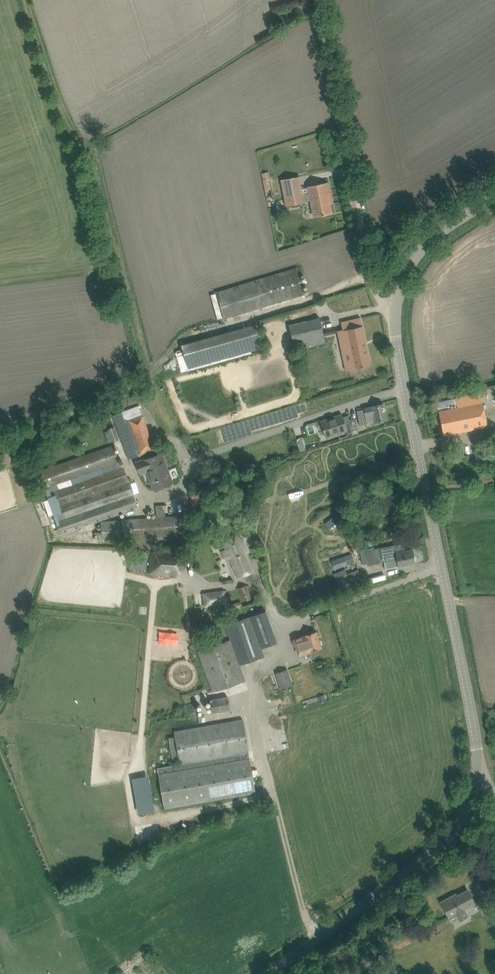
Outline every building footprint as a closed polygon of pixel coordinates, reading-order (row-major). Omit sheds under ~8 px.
[(314,216),(324,214),(331,213),(329,198),(331,198),(328,183),(309,187),(311,195),(303,196),(300,178),(282,182),(287,206),(311,201),(314,216)] [(305,294),(299,274),(297,268),(216,292),(224,319),(305,294)] [(306,320),(288,325),(293,342),(295,351),(295,350),(326,342),(320,317),(306,320)] [(337,331),(344,361),(346,370),(371,365),(361,318),(340,322),(342,330),(337,331)] [(277,323),(280,331),(285,329),(283,321),(277,323)] [(188,369),(188,370),(264,348),(257,323),(181,345),(184,354),(188,369)] [(184,354),(177,356),(181,371),(188,369),(184,354)] [(480,392),(437,402),(443,432),(449,431),(450,434),(488,426),(480,392)] [(376,422),(387,420),(384,404),(364,408),(364,409),(357,411),(360,426),(368,424),(366,416),(374,414),(376,422)] [(139,405),(122,411),(137,454),(155,448),(139,405)] [(342,414),(322,421),(324,428),(323,428),(324,430),(325,430),(327,437),(347,431),(348,434),(352,433),(350,419),(349,415),(343,417),(342,414)] [(356,417),(350,419),(352,433),(353,435),(359,433),(356,417)] [(114,427),(108,429),(113,442),(119,439),(114,427)] [(121,466),(114,445),(38,471),(43,489),(44,488),(60,534),(138,508),(124,465),(121,466)] [(155,489),(162,487),(171,483),(164,464),(166,463),(162,453),(137,462),(140,472),(148,469),(155,489)] [(470,456),(463,457),(465,469),(471,468),(470,456)] [(199,491),(189,493),(192,511),(192,513),(202,512),(201,510),(199,491)] [(374,507),(376,513),(388,510),(387,504),(374,507)] [(157,517),(101,522),(102,541),(130,539),(130,542),(135,542),(135,538),(185,534),(184,515),(166,516),(165,505),(156,506),(157,517)] [(231,559),(234,568),(238,577),(252,572),(245,554),(248,552),(243,541),(237,537),(224,542),(229,554),(231,559)] [(412,549),(406,550),(406,548),(405,549),(404,543),(381,547),(384,561),(392,560),(394,566),(399,565),(399,566),(415,563),(412,549)] [(374,547),(366,549),(369,564),(377,562),(374,547)] [(132,551),(130,567),(146,569),(148,553),(132,551)] [(178,575),(179,568),(185,569),(186,554),(155,551),(154,572),(178,575)] [(351,554),(343,557),(347,565),(354,562),(351,554)] [(362,581),(359,572),(356,573),(355,571),(336,578),(340,589),(362,581)] [(250,593),(247,585),(239,587),(242,596),(243,596),(245,601),(251,599),(249,594),(250,593)] [(226,589),(202,592),(204,607),(228,603),(226,589)] [(231,638),(199,649),(213,690),(245,679),(240,663),(265,655),(262,646),(277,641),(266,609),(251,615),(226,623),(231,638)] [(297,645),(297,647),(296,647),(299,654),(309,651),(322,647),(317,631),(304,635),(304,636),(295,639),(295,640),(293,641),(294,646),(297,645)] [(178,646),(178,638),(148,638),(148,647),(178,646)] [(276,673),(281,688),(293,685),(288,669),(276,673)] [(324,694),(318,696),(320,702),(326,700),(324,694)] [(231,709),(229,696),(210,699),(213,712),(231,709)] [(270,724),(291,717),(288,710),(268,717),(270,724)] [(168,766),(158,768),(165,809),(256,793),(243,719),(233,721),(204,726),(174,731),(175,736),(169,738),(170,744),(174,765),(168,766)] [(133,801),(128,802),(133,829),(149,826),(144,797),(136,799),(133,785),(130,786),(133,801)] [(441,902),(446,911),(449,917),(456,913),(460,921),(469,916),(465,908),(475,903),(468,890),(453,898),(452,896),(441,902)] [(489,917),(494,914),(494,908),(490,898),(481,903),(489,917)]
